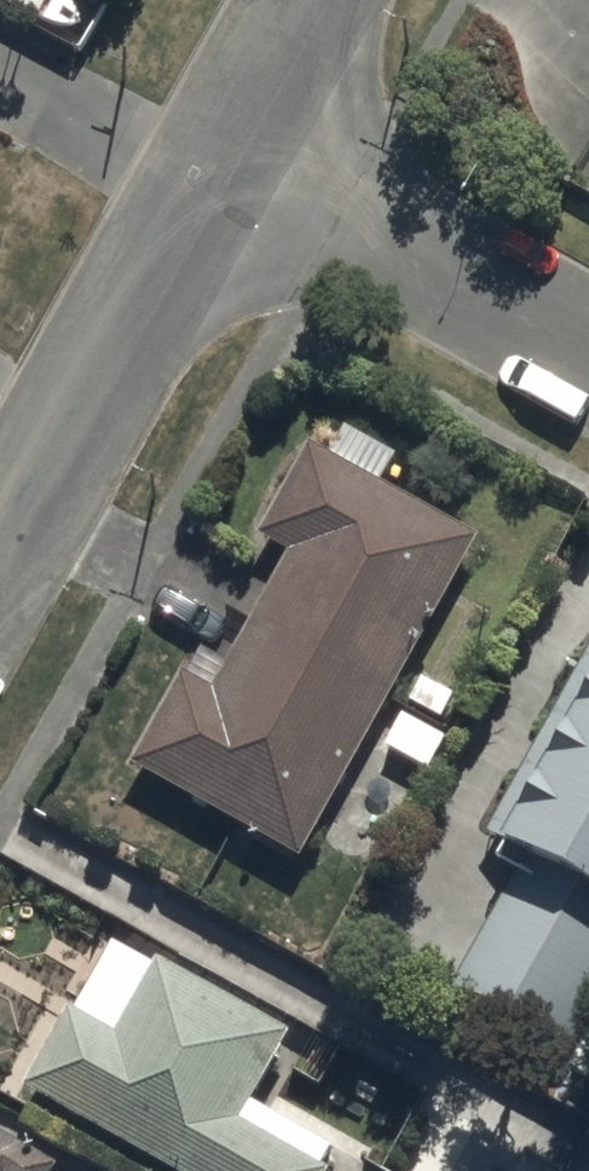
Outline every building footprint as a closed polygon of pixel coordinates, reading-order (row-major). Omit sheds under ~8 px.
[(158,775),(314,861),(485,554),(329,468),(283,551),(315,569),(240,705),(208,687),(158,775)] [(544,878),(477,994),(582,1054),(588,1041),(588,695),(499,853),(544,878)] [(183,1170),(349,1170),(350,1169),(253,1114),(293,1044),(181,980),(139,1053),(87,1024),(47,1094),(183,1170)]
